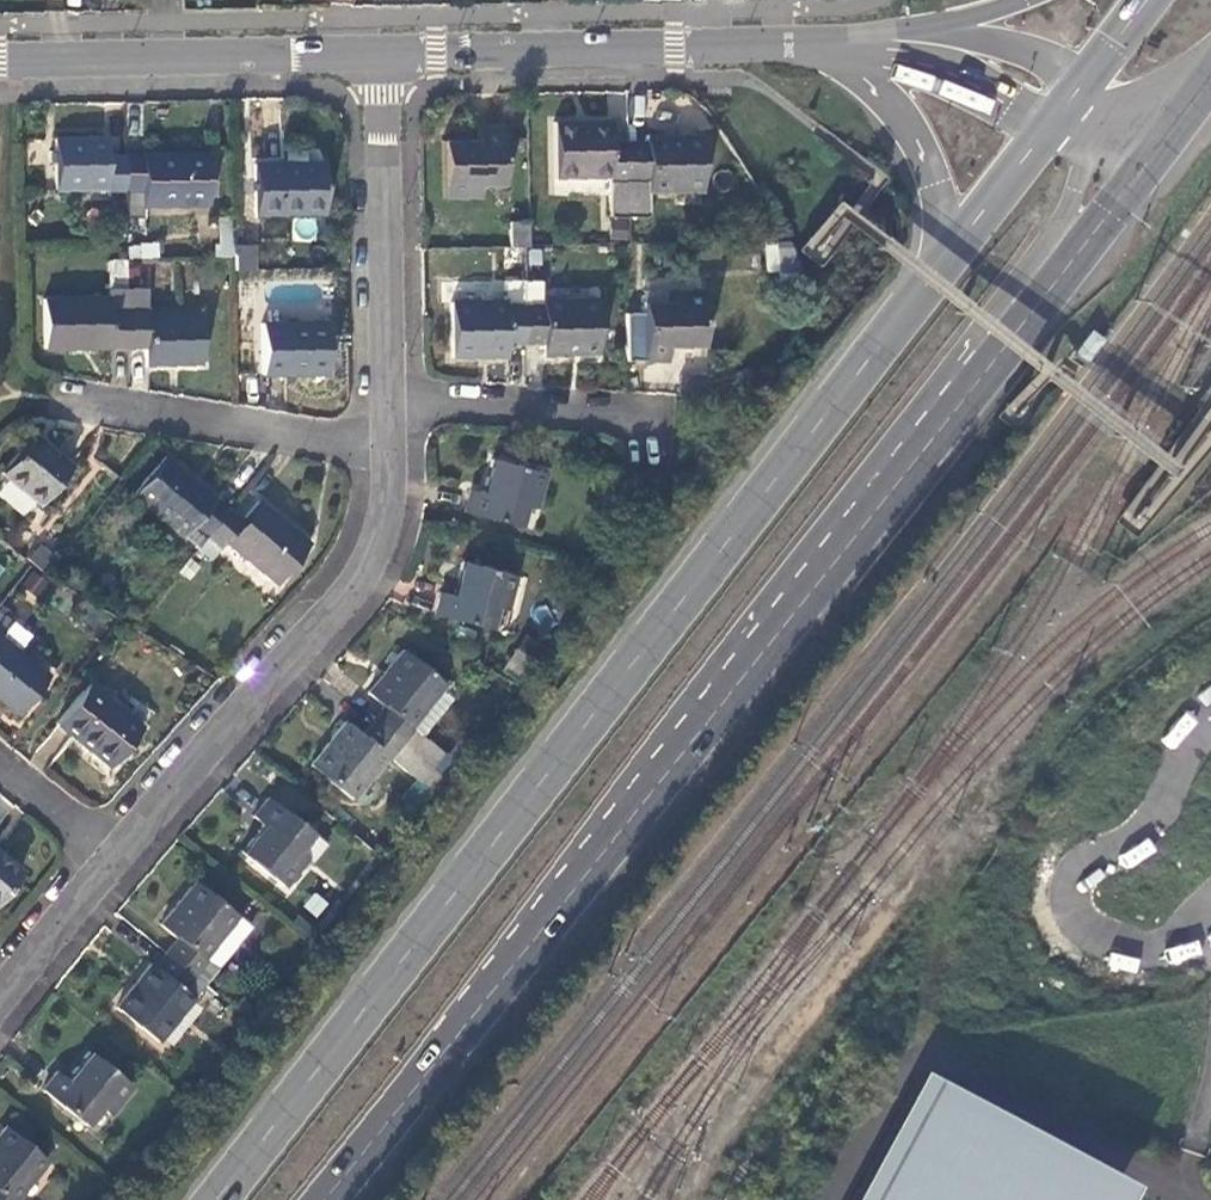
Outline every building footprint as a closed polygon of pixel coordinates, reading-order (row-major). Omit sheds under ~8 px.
[(627,220),(626,142),(608,142),(607,121),(553,122),(554,180),(608,178),(609,221),(627,220)] [(444,142),(445,197),(481,197),(481,188),(504,187),(503,130),(480,130),(480,140),(444,142)] [(644,141),(626,142),(627,220),(644,220),(644,193),(699,191),(698,135),(644,137),(644,141)] [(123,191),(123,155),(105,155),(105,138),(54,140),(55,189),(106,189),(107,191),(123,191)] [(206,153),(123,155),(123,191),(141,190),(142,205),(207,204),(206,153)] [(252,165),(254,215),(320,213),(320,163),(252,165)] [(508,223),(508,247),(521,247),(526,247),(525,223),(508,223)] [(124,259),(145,259),(143,233),(124,234),(124,259)] [(794,241),(765,242),(766,271),(795,270),(794,241)] [(238,243),(235,270),(256,272),(258,245),(238,243)] [(126,260),(108,259),(108,285),(125,285),(126,260)] [(505,344),(524,344),(523,306),(522,282),(504,283),(504,303),(452,303),(452,357),(505,356),(505,344)] [(125,289),(125,347),(144,347),(145,364),(199,363),(197,313),(143,314),(143,288),(125,289)] [(42,348),(125,347),(125,289),(106,290),(107,297),(41,298),(42,348)] [(644,360),(667,361),(667,348),(702,348),(700,292),(664,294),(664,292),(643,292),(644,360)] [(523,306),(524,344),(542,344),(543,355),(596,354),(595,300),(542,301),(542,306),(523,306)] [(260,324),(260,373),(325,372),(323,322),(260,324)] [(37,504),(68,467),(31,435),(0,471),(0,473),(37,504)] [(195,549),(227,509),(162,458),(131,496),(195,549)] [(465,512),(521,526),(527,505),(535,507),(543,472),(492,459),(483,494),(470,491),(465,512)] [(240,521),(227,509),(195,549),(207,559),(216,550),(221,543),(272,585),(305,544),(255,502),(240,521)] [(43,576),(54,562),(35,547),(24,561),(43,576)] [(435,615),(489,627),(495,605),(506,608),(513,575),(462,562),(453,596),(441,593),(435,615)] [(29,571),(22,588),(40,596),(47,578),(29,571)] [(15,715),(47,676),(0,639),(0,702),(15,715)] [(501,670),(517,680),(531,659),(516,649),(501,670)] [(374,723),(402,746),(430,768),(442,754),(422,736),(451,700),(440,691),(444,685),(403,652),(368,696),(385,710),(374,723)] [(54,725),(107,768),(139,729),(86,686),(54,725)] [(402,746),(374,723),(362,738),(346,725),(312,766),(352,799),(385,759),(419,786),(432,770),(402,746)] [(241,852),(283,885),(304,858),(311,863),(326,845),(270,800),(256,817),(265,823),(241,852)] [(17,873),(0,859),(0,894),(17,873)] [(178,941),(167,954),(206,985),(251,926),(196,884),(162,927),(178,941)] [(206,985),(167,954),(155,970),(151,966),(118,1009),(161,1042),(206,985)] [(41,1093),(86,1126),(100,1108),(108,1114),(129,1086),(87,1053),(66,1081),(55,1073),(41,1093)] [(1099,1188),(927,1096),(871,1199),(1092,1199),(1099,1188)] [(9,1199),(42,1158),(4,1128),(0,1133),(0,1199),(9,1199)]
